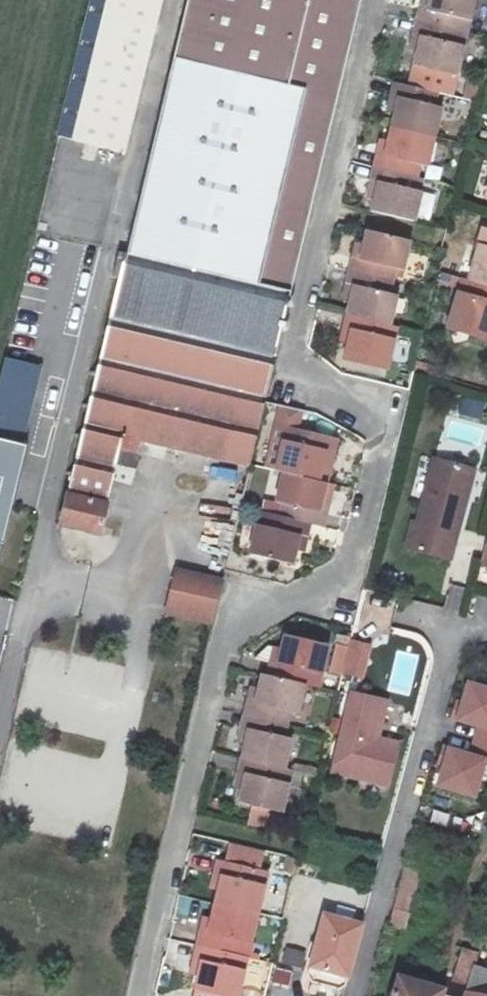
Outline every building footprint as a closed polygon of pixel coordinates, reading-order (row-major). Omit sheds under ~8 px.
[(93,57),(73,138),(128,153),(166,0),(108,0),(108,2),(93,57)] [(93,57),(108,2),(98,0),(94,0),(81,54),(93,57)] [(292,292),(361,8),(327,0),(186,0),(172,62),(127,254),(260,285),(292,292)] [(460,77),(478,0),(434,0),(431,13),(424,11),(418,35),(425,37),(418,67),(460,77)] [(396,127),(440,138),(447,110),(440,108),(443,95),(406,86),(396,127)] [(396,127),(386,167),(423,176),(426,165),(433,167),(440,138),(396,127)] [(423,176),(386,167),(376,210),(420,220),(427,191),(420,190),(423,176)] [(372,228),(362,270),(398,279),(401,268),(408,269),(415,239),(372,228)] [(486,284),(486,231),(476,228),(472,246),(476,247),(467,278),(486,284)] [(260,285),(127,254),(70,496),(109,506),(119,461),(122,449),(133,452),(146,455),(149,440),(252,463),(266,403),(292,292),(260,285)] [(353,310),(396,320),(403,292),(395,289),(398,279),(362,270),(353,310)] [(467,278),(462,277),(446,327),(486,340),(486,284),(467,278)] [(396,320),(353,310),(349,323),(357,326),(349,354),(392,364),(402,322),(396,320)] [(5,559),(39,365),(0,358),(0,558),(5,559)] [(282,471),(319,480),(326,452),(333,454),(337,439),(287,427),(276,469),(282,471)] [(122,449),(119,461),(131,463),(133,452),(122,449)] [(480,476),(436,464),(419,526),(414,525),(406,556),(456,570),(480,476)] [(319,480),(282,471),(275,500),(282,502),(279,513),(312,521),(316,522),(326,482),(319,480)] [(109,506),(70,496),(64,525),(102,534),(109,506)] [(312,521),(279,513),(263,509),(252,550),(295,561),(302,533),(309,535),(312,521)] [(178,569),(173,588),(219,600),(224,580),(178,569)] [(219,600),(173,588),(168,609),(214,621),(219,600)] [(274,661),(270,676),(306,684),(319,687),(329,645),(288,635),(280,663),(274,661)] [(330,672),(362,678),(369,645),(349,641),(348,648),(335,645),(330,672)] [(299,715),(306,684),(270,676),(262,674),(252,715),(288,723),(291,713),(299,715)] [(462,695),(455,718),(486,726),(486,681),(467,675),(462,695)] [(392,784),(402,745),(382,740),(384,730),(393,695),(351,686),(331,770),(392,784)] [(450,716),(455,718),(462,695),(456,694),(450,716)] [(252,715),(242,755),(286,766),(293,739),(285,737),(288,723),(252,715)] [(382,740),(402,745),(404,736),(384,730),(382,740)] [(438,761),(443,763),(450,742),(444,740),(438,761)] [(450,742),(443,763),(437,786),(478,797),(486,764),(486,752),(450,742)] [(286,766),(242,755),(239,768),(248,771),(240,801),(283,812),(294,767),(286,766)] [(206,946),(240,954),(244,940),(252,942),(274,851),(232,840),(227,859),(219,858),(215,871),(223,873),(206,946)] [(424,867),(405,863),(389,922),(410,927),(424,867)] [(312,965),(348,974),(361,923),(373,885),(335,875),(312,965)] [(206,946),(198,944),(194,958),(202,960),(195,989),(222,995),(238,995),(247,956),(240,954),(206,946)] [(457,983),(469,987),(474,970),(479,953),(465,949),(457,983)] [(474,970),(469,987),(466,995),(486,995),(486,973),(474,970)] [(440,995),(442,989),(400,976),(394,995),(440,995)]
